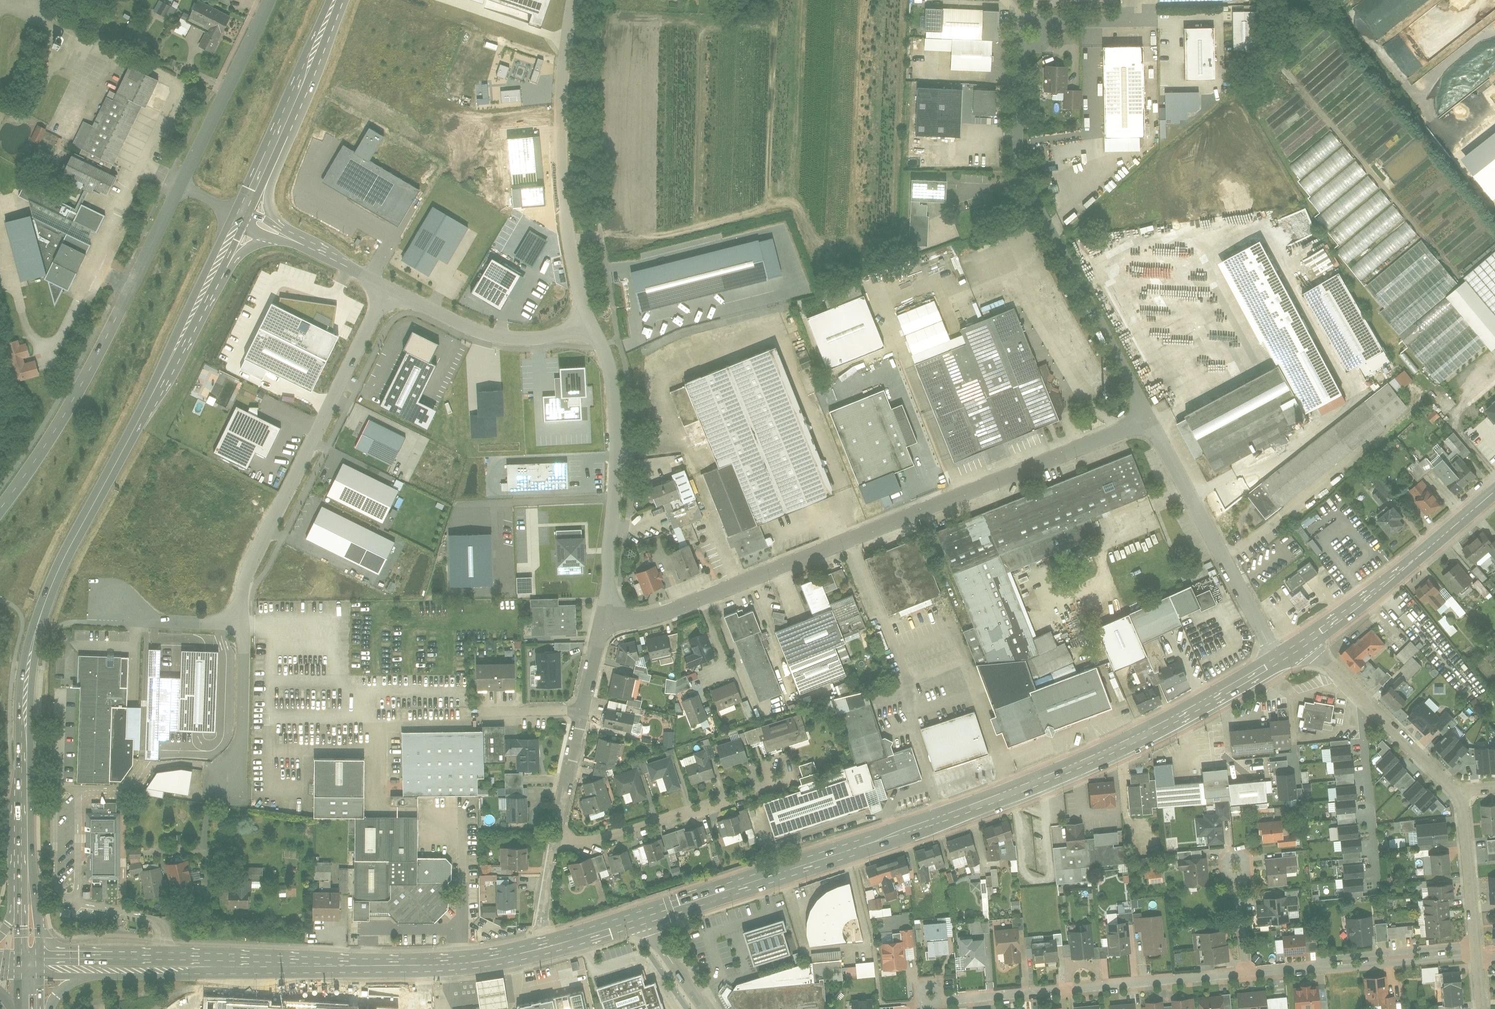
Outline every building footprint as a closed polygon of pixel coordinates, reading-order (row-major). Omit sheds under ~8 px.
[(154,10),(171,20),(177,9),(161,0),(160,0),(154,10)] [(542,29),(552,0),(490,0),(532,14),(529,25),(542,29)] [(175,31),(186,36),(193,21),(209,28),(200,45),(214,52),(231,17),(198,1),(191,15),(184,12),(175,31)] [(924,38),(952,39),(951,70),(990,71),(991,40),(998,41),(999,11),(925,8),(924,38)] [(1256,13),(1233,13),(1233,51),(1256,51),(1256,13)] [(1186,80),(1216,80),(1215,30),(1185,30),(1186,80)] [(142,51),(149,38),(138,32),(131,44),(142,51)] [(1143,50),(1104,50),(1106,140),(1144,139),(1143,50)] [(1491,82),(1494,75),(1494,61),(1490,57),(1487,62),(1485,61),(1483,63),(1480,60),(1477,64),(1478,65),(1475,69),(1479,72),(1475,78),(1479,81),(1482,76),(1491,82)] [(538,59),(531,81),(537,82),(544,60),(538,59)] [(501,64),(497,76),(506,79),(510,67),(501,64)] [(1069,68),(1045,68),(1045,96),(1063,97),(1063,111),(1082,111),(1082,92),(1068,92),(1069,68)] [(115,175),(112,173),(143,108),(147,110),(158,87),(127,72),(111,104),(104,101),(78,157),(73,155),(61,180),(103,200),(115,175)] [(483,99),(477,99),(478,105),(490,104),(488,84),(482,85),(483,99)] [(520,89),(501,91),(502,103),(521,101),(520,89)] [(962,93),(918,90),(914,137),(958,140),(962,93)] [(974,93),(973,116),(995,117),(997,94),(974,93)] [(1166,93),(1166,126),(1182,125),(1182,121),(1190,121),(1189,113),(1197,113),(1201,110),(1201,93),(1166,93)] [(398,227),(420,191),(371,162),(385,138),(369,129),(355,153),(344,146),(322,182),(398,227)] [(1331,130),(1289,165),(1301,179),(1299,182),(1312,197),(1309,199),(1321,213),(1316,217),(1339,245),(1334,249),(1385,310),(1382,313),(1461,408),(1494,380),(1494,352),(1493,350),(1494,349),(1494,253),(1465,279),(1466,280),(1460,285),(1331,130)] [(508,139),(514,207),(545,204),(544,184),(538,185),(534,137),(508,139)] [(1469,167),(1494,198),(1494,146),(1469,167)] [(945,184),(912,183),(911,204),(920,204),(945,204),(945,184)] [(33,216),(54,307),(63,291),(67,293),(95,232),(73,223),(80,210),(26,186),(29,200),(33,216)] [(909,247),(929,248),(930,218),(928,217),(928,208),(920,207),(920,204),(911,204),(909,247)] [(433,210),(404,260),(428,274),(438,258),(448,264),(467,230),(433,210)] [(759,238),(630,268),(641,312),(768,279),(759,238)] [(1280,373),(1180,427),(1212,485),(1235,472),(1234,470),(1310,428),(1307,422),(1346,401),(1261,247),(1222,268),(1280,373)] [(1329,254),(1314,263),(1321,274),(1336,265),(1329,254)] [(493,259),(473,293),(500,309),(520,275),(493,259)] [(1340,273),(1303,294),(1347,371),(1359,364),(1365,374),(1389,360),(1340,273)] [(272,304),(245,359),(313,392),(339,337),(333,334),(337,305),(280,298),(278,307),(272,304)] [(865,300),(808,322),(828,373),(885,351),(865,300)] [(935,307),(901,321),(958,460),(1059,422),(1064,408),(1059,395),(1060,390),(1055,389),(1053,384),(1054,377),(1050,375),(1045,363),(1035,366),(1011,309),(985,320),(963,329),(966,338),(950,344),(935,307)] [(380,407),(428,430),(437,411),(420,403),(439,366),(430,362),(438,346),(413,334),(405,350),(407,351),(380,407)] [(28,345),(22,347),(21,342),(8,345),(17,382),(41,376),(37,361),(26,364),(25,360),(31,358),(28,345)] [(771,357),(687,389),(719,471),(708,475),(739,556),(767,546),(759,525),(826,500),(771,357)] [(543,395),(544,421),(581,419),(580,396),(588,395),(586,367),(561,368),(562,394),(543,395)] [(1387,382),(1247,494),(1267,519),(1368,438),(1371,442),(1386,429),(1383,426),(1407,406),(1387,382)] [(505,421),(504,395),(479,396),(480,418),(470,419),(472,441),(497,440),(496,421),(505,421)] [(882,395),(832,415),(867,503),(897,491),(890,473),(910,466),(903,450),(914,445),(899,408),(889,412),(882,395)] [(1486,412),(1494,423),(1494,404),(1486,412)] [(236,411),(214,457),(247,472),(255,456),(265,461),(279,432),(236,411)] [(405,439),(367,422),(356,449),(393,466),(405,439)] [(1149,496),(1131,452),(937,529),(976,625),(962,631),(975,662),(1024,658),(1040,651),(1034,636),(1007,570),(1096,534),(1091,519),(1149,496)] [(1434,470),(1457,496),(1478,478),(1461,458),(1454,464),(1449,457),(1434,470)] [(386,521),(402,489),(364,470),(346,462),(343,468),(334,486),(330,494),(386,521)] [(568,490),(568,463),(507,465),(507,491),(568,490)] [(672,474),(674,479),(681,497),(683,503),(696,498),(685,469),(672,474)] [(1350,488),(1360,479),(1355,473),(1345,482),(1350,488)] [(650,489),(656,506),(663,503),(681,497),(674,479),(650,489)] [(1430,517),(1444,506),(1423,481),(1412,490),(1419,499),(1416,501),(1430,517)] [(681,497),(663,503),(681,547),(690,544),(698,540),(691,523),(704,518),(696,498),(683,503),(681,497)] [(401,541),(326,505),(311,534),(307,541),(329,551),(385,578),(401,541)] [(1377,522),(1391,539),(1406,527),(1402,521),(1404,519),(1395,508),(1377,522)] [(1317,511),(1301,522),(1306,528),(1321,517),(1317,511)] [(582,532),(556,533),(558,576),(584,575),(582,532)] [(1494,545),(1486,534),(1464,550),(1476,565),(1491,553),(1494,559),(1494,544),(1494,545)] [(490,537),(449,538),(451,589),(491,588),(490,537)] [(917,540),(866,561),(889,618),(899,614),(901,620),(933,607),(931,601),(941,597),(917,540)] [(681,547),(670,551),(681,579),(700,571),(690,544),(681,547)] [(663,586),(656,564),(635,571),(639,582),(633,584),(635,590),(637,595),(663,586)] [(1288,581),(1285,583),(1292,593),(1318,574),(1311,564),(1298,573),(1296,571),(1286,578),(1288,581)] [(1475,584),(1460,565),(1442,579),(1457,598),(1475,584)] [(1482,582),(1487,579),(1479,566),(1474,569),(1482,582)] [(801,587),(814,619),(831,612),(829,607),(827,600),(850,591),(842,570),(801,587)] [(517,577),(518,594),(534,593),(533,576),(517,577)] [(1427,606),(1429,604),(1435,613),(1446,604),(1440,596),(1442,594),(1432,580),(1416,592),(1427,606)] [(1198,594),(1192,582),(1130,612),(1144,641),(1157,635),(1180,624),(1176,617),(1201,604),(1204,609),(1218,602),(1211,588),(1198,594)] [(1302,593),(1290,601),(1299,614),(1311,606),(1302,593)] [(831,612),(842,638),(865,629),(852,598),(829,607),(831,612)] [(558,599),(531,600),(532,638),(577,636),(576,606),(558,606),(558,599)] [(736,613),(724,618),(758,701),(782,692),(757,632),(760,631),(751,612),(738,617),(736,613)] [(775,612),(774,624),(785,625),(786,613),(775,612)] [(814,619),(775,634),(788,668),(821,655),(845,645),(842,638),(831,612),(814,619)] [(1144,641),(1130,612),(1112,624),(1143,692),(1155,687),(1163,683),(1158,672),(1167,668),(1163,660),(1167,658),(1157,635),(1144,641)] [(1451,636),(1457,632),(1446,616),(1440,620),(1451,636)] [(1058,627),(1034,636),(1040,651),(1024,658),(1032,676),(1071,661),(1058,627)] [(1372,630),(1339,658),(1353,675),(1387,647),(1372,630)] [(706,633),(690,639),(693,648),(685,651),(688,660),(697,657),(699,662),(715,656),(706,633)] [(667,634),(646,638),(650,657),(671,653),(667,634)] [(619,645),(614,661),(636,666),(639,656),(636,640),(619,645)] [(1411,641),(1398,656),(1407,664),(1420,649),(1411,641)] [(571,650),(570,642),(555,643),(556,650),(571,650)] [(845,645),(821,655),(840,700),(854,696),(842,664),(851,661),(845,645)] [(156,651),(149,651),(146,760),(158,761),(158,756),(159,742),(169,742),(169,732),(197,733),(216,733),(218,653),(201,652),(181,652),(180,679),(161,678),(161,651),(156,651)] [(534,653),(535,687),(559,686),(558,653),(534,653)] [(1024,658),(975,662),(996,716),(988,720),(994,734),(1003,731),(1010,749),(1111,707),(1095,666),(1037,689),(1032,676),(1024,658)] [(80,689),(77,785),(110,786),(111,783),(122,783),(134,767),(134,752),(140,752),(142,710),(128,710),(129,660),(78,659),(77,689),(80,689)] [(515,662),(476,663),(477,690),(516,689),(515,662)] [(1167,668),(1158,672),(1163,683),(1167,691),(1187,682),(1178,663),(1167,668)] [(614,672),(610,694),(632,699),(637,677),(614,672)] [(667,678),(666,692),(691,692),(691,678),(667,678)] [(1411,685),(1404,678),(1382,699),(1396,714),(1409,703),(1401,694),(1411,685)] [(734,680),(710,690),(718,710),(742,700),(734,680)] [(1143,692),(1133,697),(1141,714),(1163,704),(1155,687),(1143,692)] [(801,793),(763,806),(774,840),(867,809),(868,813),(881,809),(879,803),(888,800),(885,793),(922,781),(911,749),(894,755),(891,748),(893,744),(885,740),(882,741),(866,693),(854,696),(840,700),(833,702),(855,767),(844,770),(845,774),(800,789),(801,793)] [(698,694),(682,700),(691,723),(707,717),(698,694)] [(627,704),(608,700),(603,726),(630,732),(630,731),(637,732),(641,733),(644,720),(634,718),(635,712),(625,710),(627,704)] [(749,700),(744,701),(750,722),(755,720),(749,700)] [(1313,703),(1313,705),(1304,704),(1302,718),(1305,719),(1304,728),(1322,731),(1323,722),(1330,723),(1333,706),(1313,703)] [(1424,706),(1408,721),(1423,737),(1439,722),(1424,706)] [(1230,732),(1232,754),(1273,750),(1272,744),(1290,743),(1287,707),(1277,708),(1278,721),(1270,722),(1270,728),(1230,732)] [(763,740),(767,752),(810,737),(801,712),(743,732),(748,745),(763,740)] [(973,714),(921,731),(925,744),(935,774),(987,756),(977,725),(973,714)] [(402,797),(391,797),(391,810),(418,809),(418,798),(485,797),(484,764),(505,764),(504,728),(484,728),(484,733),(402,734),(402,797)] [(1451,730),(1434,747),(1443,756),(1442,757),(1452,766),(1469,749),(1460,740),(1461,739),(1451,730)] [(664,747),(675,747),(674,731),(664,732),(664,747)] [(517,755),(518,770),(523,770),(541,770),(540,737),(507,737),(507,755),(517,755)] [(620,740),(599,737),(594,768),(606,771),(616,766),(620,740)] [(716,745),(723,768),(748,761),(741,737),(716,745)] [(1353,740),(1328,741),(1329,760),(1354,759),(1353,740)] [(1490,747),(1477,748),(1478,763),(1479,773),(1492,772),(1490,747)] [(686,765),(692,784),(715,777),(706,748),(694,752),(697,762),(686,765)] [(1399,760),(1389,750),(1376,764),(1386,773),(1399,760)] [(663,776),(668,792),(683,787),(672,754),(646,763),(652,780),(663,776)] [(1213,758),(1199,763),(1206,784),(1221,779),(1213,758)] [(1354,759),(1329,760),(1331,779),(1356,777),(1354,759)] [(1409,770),(1399,760),(1387,774),(1397,783),(1409,770)] [(364,762),(313,761),(313,818),(354,818),(364,818),(364,762)] [(614,775),(621,794),(630,791),(634,803),(649,798),(637,767),(614,775)] [(506,798),(524,798),(523,770),(518,770),(506,770),(506,798)] [(1131,775),(1132,788),(1128,789),(1129,816),(1152,814),(1152,810),(1157,809),(1156,787),(1155,781),(1150,781),(1150,774),(1131,775)] [(1294,774),(1277,775),(1279,799),(1296,798),(1294,774)] [(605,777),(584,784),(587,795),(585,796),(590,811),(608,805),(605,795),(610,794),(605,777)] [(1356,778),(1331,779),(1332,798),(1357,796),(1356,778)] [(1429,790),(1418,780),(1406,793),(1416,803),(1429,790)] [(1117,809),(1115,783),(1090,784),(1092,811),(1117,809)] [(1203,807),(1201,784),(1156,787),(1157,809),(1157,810),(1203,807)] [(1439,800),(1429,790),(1416,803),(1426,813),(1439,800)] [(506,798),(506,821),(527,820),(527,798),(524,798),(506,798)] [(1357,798),(1332,799),(1334,817),(1358,816),(1357,798)] [(92,801),(92,815),(117,815),(116,800),(92,801)] [(1207,848),(1225,847),(1225,841),(1228,841),(1227,822),(1230,822),(1229,803),(1216,804),(1217,816),(1204,816),(1205,820),(1196,820),(1197,837),(1207,837),(1207,848)] [(1482,806),(1484,837),(1494,836),(1494,805),(1482,806)] [(718,819),(723,837),(742,832),(737,814),(718,819)] [(92,815),(91,815),(91,828),(89,828),(90,854),(91,854),(91,860),(89,860),(90,883),(94,883),(94,888),(101,888),(101,883),(119,883),(119,860),(117,860),(117,855),(119,855),(119,832),(117,832),(117,815),(92,815)] [(364,818),(354,818),(351,921),(369,921),(369,913),(389,914),(398,923),(432,924),(449,909),(450,899),(458,892),(449,883),(451,880),(451,865),(444,858),(417,858),(417,818),(364,818)] [(1360,818),(1335,820),(1337,838),(1361,837),(1360,818)] [(983,830),(990,849),(991,862),(1001,861),(999,846),(1013,841),(1006,822),(983,830)] [(1262,845),(1278,844),(1279,849),(1298,848),(1298,836),(1284,837),(1283,822),(1260,823),(1262,845)] [(1419,846),(1448,843),(1446,823),(1417,825),(1419,846)] [(1124,863),(1121,830),(1085,834),(1084,824),(1053,827),(1058,883),(1089,880),(1088,866),(1124,863)] [(676,831),(683,850),(705,842),(699,827),(684,832),(683,829),(676,831)] [(981,863),(972,834),(959,839),(965,858),(968,867),(981,863)] [(643,843),(650,861),(663,857),(657,838),(643,843)] [(1362,838),(1337,839),(1339,858),(1363,857),(1362,838)] [(965,858),(959,839),(946,843),(953,863),(965,858)] [(946,867),(939,845),(915,853),(922,875),(923,884),(930,883),(929,873),(946,867)] [(502,847),(502,868),(526,868),(526,847),(502,847)] [(627,850),(610,856),(616,873),(633,867),(627,850)] [(1451,875),(1449,853),(1431,854),(1433,876),(1451,875)] [(912,875),(906,855),(885,861),(892,881),(896,879),(898,885),(903,883),(902,878),(912,875)] [(587,858),(568,864),(575,885),(594,878),(587,858)] [(1363,858),(1338,860),(1340,878),(1364,877),(1363,858)] [(1209,888),(1208,859),(1178,861),(1178,872),(1185,872),(1187,890),(1209,888)] [(1265,862),(1267,889),(1288,888),(1287,873),(1298,873),(1297,860),(1265,862)] [(315,890),(315,919),(341,919),(341,889),(331,889),(331,861),(314,861),(314,878),(320,878),(320,890),(315,890)] [(892,881),(885,861),(865,867),(872,887),(880,884),(883,895),(895,891),(892,881)] [(141,872),(146,898),(161,896),(155,867),(144,869),(142,862),(131,864),(133,873),(141,872)] [(183,862),(166,865),(172,891),(189,887),(183,862)] [(1146,884),(1163,883),(1162,867),(1146,867),(1146,884)] [(988,887),(999,887),(998,869),(991,869),(991,875),(986,876),(986,881),(971,881),(972,891),(982,890),(984,917),(990,917),(988,887)] [(229,890),(229,909),(250,909),(250,891),(262,891),(262,879),(236,878),(236,890),(229,890)] [(1365,878),(1340,879),(1341,897),(1366,896),(1365,878)] [(806,934),(810,945),(863,941),(849,882),(836,886),(827,891),(821,894),(817,898),(809,911),(806,921),(806,934)] [(496,884),(496,908),(516,908),(516,883),(496,884)] [(1454,896),(1453,883),(1427,886),(1428,899),(1449,897),(1454,896)] [(1450,910),(1449,897),(1428,899),(1423,899),(1424,912),(1450,910)] [(1132,909),(1143,907),(1142,898),(1131,900),(1132,909)] [(1297,898),(1265,900),(1265,909),(1257,909),(1258,929),(1290,927),(1289,914),(1298,913),(1297,898)] [(1451,923),(1450,910),(1424,912),(1425,925),(1451,923)] [(1110,939),(1128,937),(1126,922),(1118,923),(1117,913),(1107,914),(1110,939)] [(1166,956),(1163,916),(1140,918),(1134,919),(1135,935),(1142,934),(1144,958),(1166,956)] [(1375,943),(1372,916),(1347,918),(1350,949),(1370,947),(1370,944),(1375,943)] [(783,920),(743,932),(753,967),(790,956),(783,931),(786,930),(783,920)] [(970,922),(971,933),(990,932),(990,921),(970,922)] [(1376,923),(1377,939),(1414,938),(1414,926),(1388,927),(1388,923),(1376,923)] [(1452,936),(1451,923),(1425,925),(1426,938),(1452,936)] [(924,943),(928,943),(929,958),(949,956),(948,941),(947,925),(923,927),(924,943)] [(1004,955),(1005,966),(1022,965),(1019,930),(994,932),(996,956),(1004,955)] [(1092,931),(1068,933),(1071,962),(1095,959),(1092,931)] [(1196,949),(1224,948),(1224,931),(1192,933),(1193,950),(1196,949)] [(1307,957),(1305,935),(1282,937),(1284,959),(1307,957)] [(964,956),(964,967),(985,965),(983,938),(971,939),(971,936),(958,937),(959,956),(964,956)] [(1128,937),(1110,939),(1110,946),(1106,946),(1107,955),(1129,953),(1128,937)] [(1058,959),(1056,940),(1044,941),(1045,960),(1058,959)] [(1045,960),(1044,941),(1031,942),(1033,961),(1045,960)] [(881,944),(883,973),(907,971),(905,942),(881,944)] [(1197,966),(1227,965),(1227,948),(1224,948),(1196,949),(1197,966)] [(726,998),(731,1007),(728,1008),(825,1008),(823,983),(814,983),(812,961),(736,985),(726,998)] [(876,977),(875,961),(857,963),(858,978),(876,977)] [(857,967),(846,967),(846,978),(857,978),(857,967)] [(598,984),(606,1008),(666,1008),(657,979),(646,982),(642,970),(598,984)] [(1441,974),(1444,1007),(1465,1005),(1461,972),(1441,974)] [(480,994),(482,1006),(512,1001),(509,988),(507,974),(477,979),(480,994)] [(1389,998),(1387,976),(1366,978),(1368,1007),(1380,1006),(1381,1008),(1396,1008),(1395,998),(1389,998)] [(519,998),(518,1008),(592,1008),(586,982),(519,998)] [(1294,985),(1296,1008),(1323,1008),(1321,983),(1294,985)] [(436,984),(416,986),(332,985),(299,986),(286,992),(265,996),(234,995),(204,992),(189,994),(169,1004),(163,1008),(435,1008),(436,984)] [(1268,993),(1247,995),(1246,991),(1235,992),(1236,1008),(1270,1008),(1268,993)] [(1223,997),(1200,999),(1201,1008),(1224,1008),(1223,997)] [(872,999),(850,1001),(850,1008),(873,1008),(872,999)] [(1176,1000),(1173,1003),(1174,1008),(1190,1008),(1189,999),(1176,1000)] [(1145,1002),(1146,1008),(1164,1008),(1163,1001),(1145,1002)]
